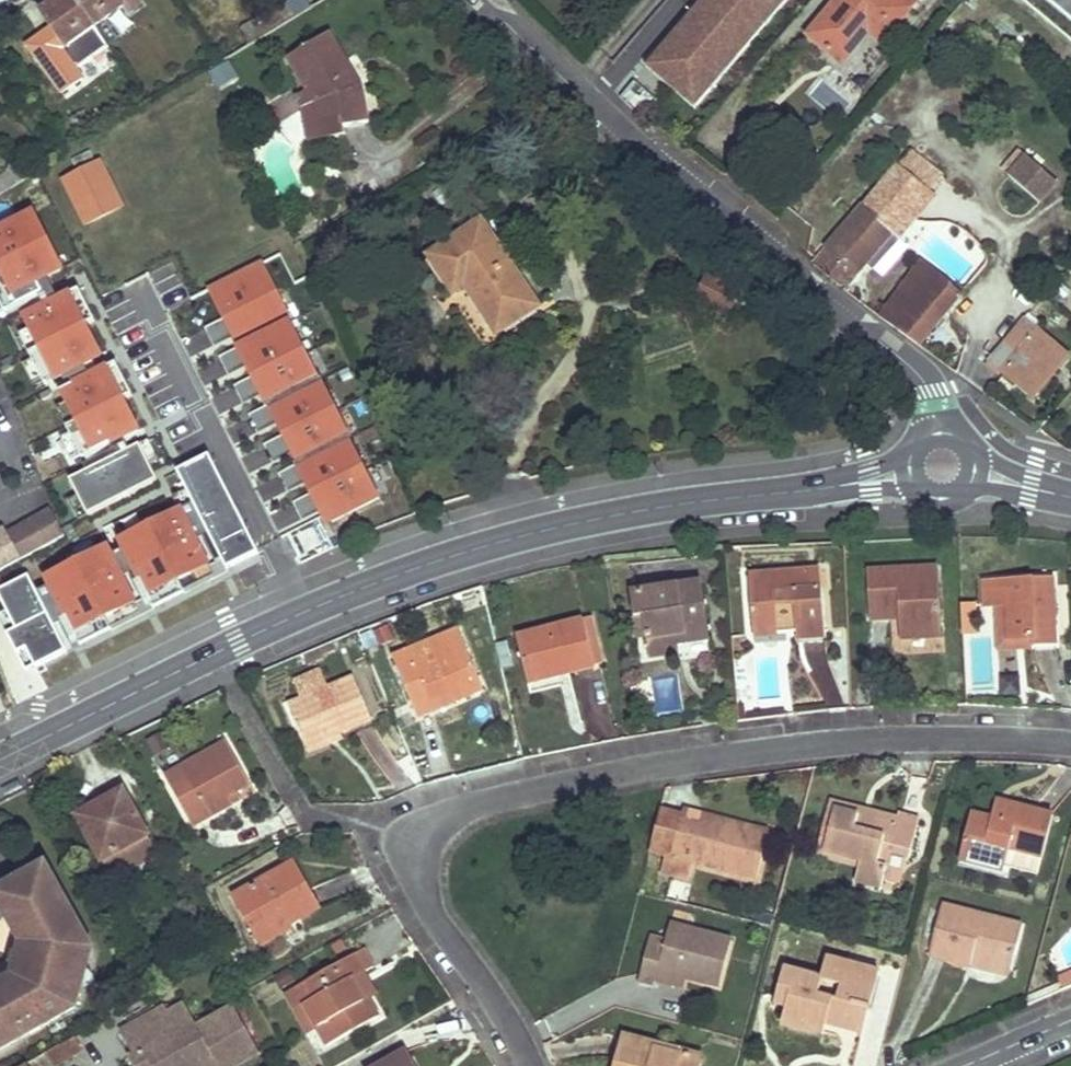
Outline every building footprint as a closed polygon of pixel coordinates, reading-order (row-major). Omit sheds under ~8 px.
[(75,0),(56,0),(52,2),(55,7),(42,17),(50,29),(39,36),(57,63),(76,50),(83,58),(105,44),(94,27),(75,0)] [(138,0),(75,0),(94,27),(123,7),(128,13),(141,4),(138,0)] [(753,0),(735,0),(690,54),(699,62),(689,74),(707,90),(728,65),(731,68),(774,18),(753,0)] [(808,33),(842,64),(870,30),(883,42),(918,0),(838,0),(808,33)] [(1070,19),(1070,0),(1046,0),(1070,19)] [(55,7),(52,2),(39,12),(42,17),(55,7)] [(330,29),(289,55),(309,87),(296,94),(302,105),(308,136),(345,129),(344,123),(368,118),(362,82),(330,29)] [(731,68),(728,65),(707,90),(710,93),(731,68)] [(940,177),(910,152),(881,186),(912,211),(940,177)] [(1052,178),(1024,155),(1007,176),(1034,199),(1052,178)] [(61,176),(83,227),(125,209),(103,158),(61,176)] [(1059,184),(1052,178),(1034,199),(1041,205),(1059,184)] [(0,226),(0,285),(8,304),(67,278),(37,210),(0,226)] [(537,304),(482,221),(431,255),(452,291),(469,279),(474,288),(471,291),(497,331),(537,304)] [(270,259),(212,284),(320,531),(378,505),(270,259)] [(882,316),(918,346),(961,295),(921,263),(917,266),(882,316)] [(712,274),(701,292),(732,309),(742,291),(712,274)] [(48,384),(105,363),(77,292),(21,313),(48,384)] [(1027,317),(989,362),(1033,400),(1070,355),(1027,317)] [(87,458),(143,434),(113,366),(57,390),(87,458)] [(71,482),(89,517),(160,482),(142,446),(71,482)] [(177,472),(222,573),(259,556),(213,455),(177,472)] [(187,510),(118,540),(148,609),(187,593),(183,584),(214,571),(187,510)] [(52,511),(7,535),(21,561),(66,537),(52,511)] [(136,585),(122,556),(56,591),(61,602),(69,619),(136,585)] [(938,568),(868,572),(870,614),(900,611),(900,619),(901,639),(942,636),(938,568)] [(815,569),(750,575),(754,625),(797,623),(797,634),(797,638),(801,638),(822,636),(826,636),(822,585),(817,585),(815,569)] [(1053,579),(985,582),(986,606),(996,606),(1008,606),(1009,640),(1032,639),(1032,645),(1056,644),(1053,579)] [(701,583),(632,592),(636,619),(643,618),(647,640),(650,659),(679,654),(678,641),(685,641),(685,643),(709,640),(701,583)] [(69,619),(61,602),(4,632),(30,683),(49,673),(52,678),(72,668),(83,691),(101,682),(69,619)] [(1008,606),(996,606),(998,649),(1033,648),(1032,645),(1032,639),(1009,640),(1008,606)] [(900,611),(870,614),(871,621),(900,619),(900,611)] [(643,618),(636,619),(639,641),(647,640),(643,618)] [(546,678),(563,674),(564,676),(594,669),(589,646),(599,644),(593,619),(520,637),(531,686),(547,683),(546,678)] [(797,623),(754,625),(755,638),(797,634),(797,623)] [(460,632),(410,653),(414,664),(398,671),(414,709),(454,692),(457,702),(484,691),(460,632)] [(599,644),(589,646),(594,669),(605,667),(599,644)] [(410,653),(393,660),(398,671),(414,664),(410,653)] [(52,678),(49,673),(30,683),(32,688),(52,678)] [(354,679),(289,705),(309,753),(344,739),(342,733),(372,720),(354,679)] [(454,692),(414,709),(419,718),(457,702),(454,692)] [(227,744),(166,777),(192,826),(207,818),(209,821),(234,806),(230,797),(237,792),(250,784),(227,744)] [(108,875),(154,850),(121,790),(104,800),(107,808),(79,822),(108,875)] [(237,792),(230,797),(234,806),(242,801),(237,792)] [(104,800),(76,816),(79,822),(107,808),(104,800)] [(1006,803),(997,800),(992,817),(1001,819),(1006,803)] [(897,819),(830,801),(829,806),(896,824),(897,819)] [(1053,816),(1006,803),(1001,819),(992,817),(973,812),(961,858),(1004,870),(1010,846),(1042,855),(1053,816)] [(920,818),(898,814),(897,819),(896,824),(829,806),(818,849),(861,861),(859,868),(856,881),(880,888),(886,866),(878,864),(881,849),(910,857),(920,818)] [(659,819),(650,853),(671,858),(757,880),(768,839),(736,831),(737,826),(701,816),(699,826),(681,821),(680,825),(659,819)] [(207,818),(192,826),(194,829),(209,821),(207,818)] [(861,861),(818,849),(816,857),(859,868),(861,861)] [(296,864),(233,898),(256,938),(288,921),(290,924),(320,907),(296,864)] [(94,952),(47,869),(0,895),(0,901),(22,940),(14,961),(9,984),(0,989),(0,1053),(77,1010),(80,1001),(74,986),(78,969),(91,961),(94,952)] [(1021,926),(943,905),(931,955),(971,965),(973,957),(1011,967),(1021,926)] [(288,921),(256,938),(260,946),(292,928),(290,924),(288,921)] [(732,942),(671,925),(667,940),(651,937),(639,983),(653,986),(655,982),(658,971),(687,979),(720,987),(732,942)] [(366,950),(297,988),(320,1028),(329,1046),(379,1018),(367,999),(363,1001),(351,978),(373,966),(366,950)] [(1011,967),(973,957),(971,965),(1009,975),(1011,967)] [(869,970),(828,960),(822,980),(786,970),(775,1005),(787,1008),(783,1024),(824,1036),(828,1024),(864,1033),(871,1008),(861,1005),(869,970)] [(80,1001),(91,961),(78,969),(74,986),(80,1001)] [(687,979),(658,971),(655,982),(684,990),(687,979)] [(297,988),(286,994),(308,1034),(320,1028),(297,988)] [(184,1009),(167,1019),(174,1030),(191,1022),(184,1009)] [(163,1011),(119,1034),(133,1059),(143,1052),(151,1065),(213,1065),(216,1064),(217,1065),(242,1065),(260,1056),(234,1011),(196,1030),(191,1022),(174,1030),(167,1019),(163,1011)] [(83,1052),(75,1037),(45,1053),(52,1065),(57,1065),(83,1052)] [(626,1038),(619,1065),(698,1065),(701,1057),(626,1038)] [(133,1059),(128,1062),(130,1065),(151,1065),(143,1052),(133,1059)] [(381,1065),(416,1065),(408,1052),(381,1065)]
